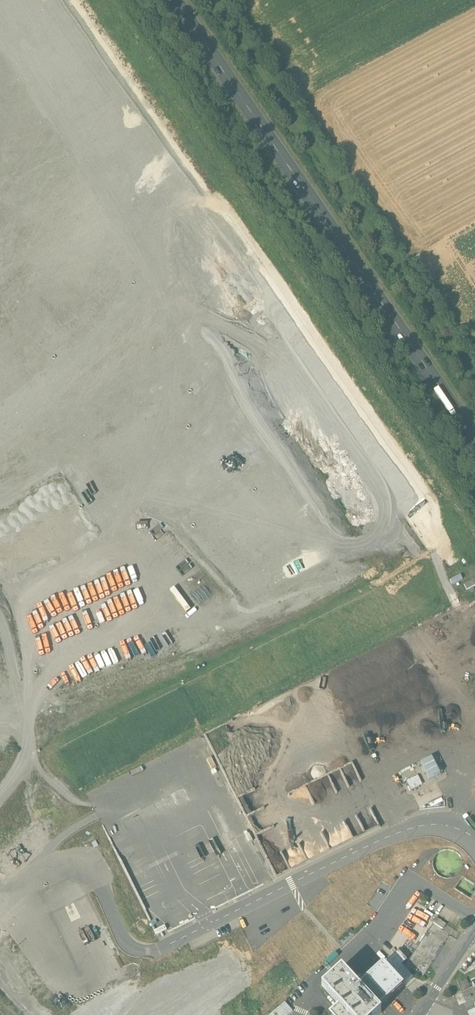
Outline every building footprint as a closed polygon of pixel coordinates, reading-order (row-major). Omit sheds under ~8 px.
[(196,752),(207,747),(203,738),(192,743),(196,752)] [(431,779),(443,775),(437,758),(425,762),(431,779)] [(420,776),(409,782),(413,791),(425,785),(420,776)] [(174,780),(161,784),(165,795),(178,791),(174,780)] [(322,989),(338,1007),(329,1014),(380,1014),(381,1014),(378,1010),(404,987),(383,965),(375,973),(371,969),(363,977),(366,981),(358,988),(342,971),(322,989)]
